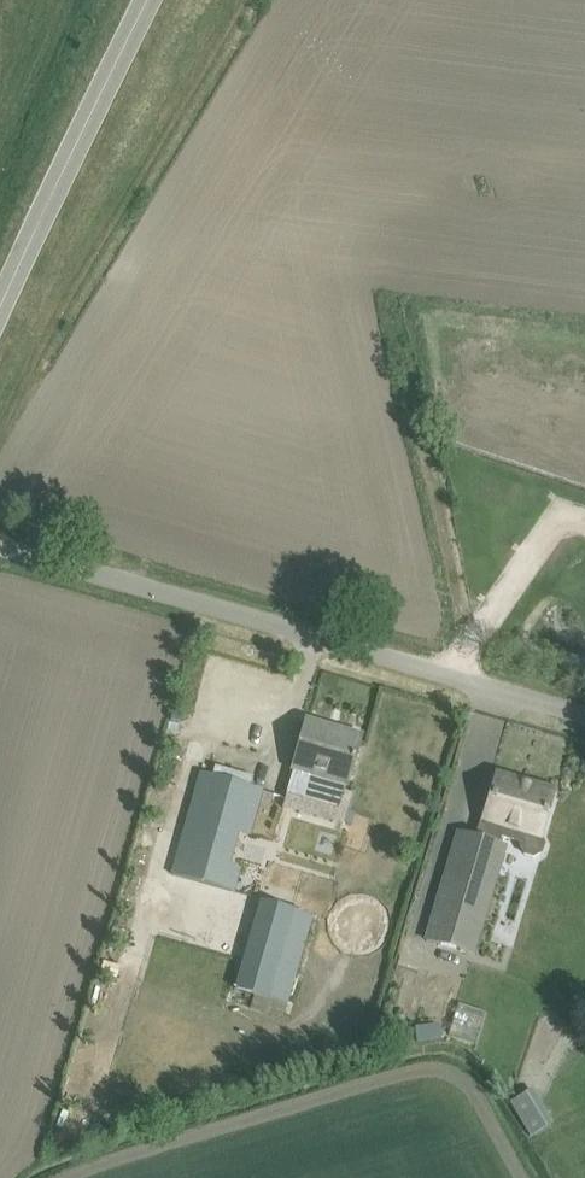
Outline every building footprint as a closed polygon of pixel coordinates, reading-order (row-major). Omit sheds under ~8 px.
[(307,721),(293,769),(310,774),(312,769),(349,779),(359,742),(323,732),(325,726),(307,721)] [(195,797),(119,1067),(180,1084),(261,790),(201,773),(195,797)] [(473,954),(504,849),(505,849),(504,848),(504,847),(503,846),(502,846),(499,844),(501,836),(521,842),(520,846),(525,854),(533,857),(542,853),(545,844),(541,837),(554,792),(497,775),(485,815),(483,815),(476,837),(459,832),(427,940),(473,954)] [(288,1004),(312,915),(261,901),(237,989),(288,1004)] [(454,1004),(448,1035),(478,1041),(484,1010),(454,1004)] [(521,1091),(505,1100),(525,1133),(540,1124),(521,1091)]
